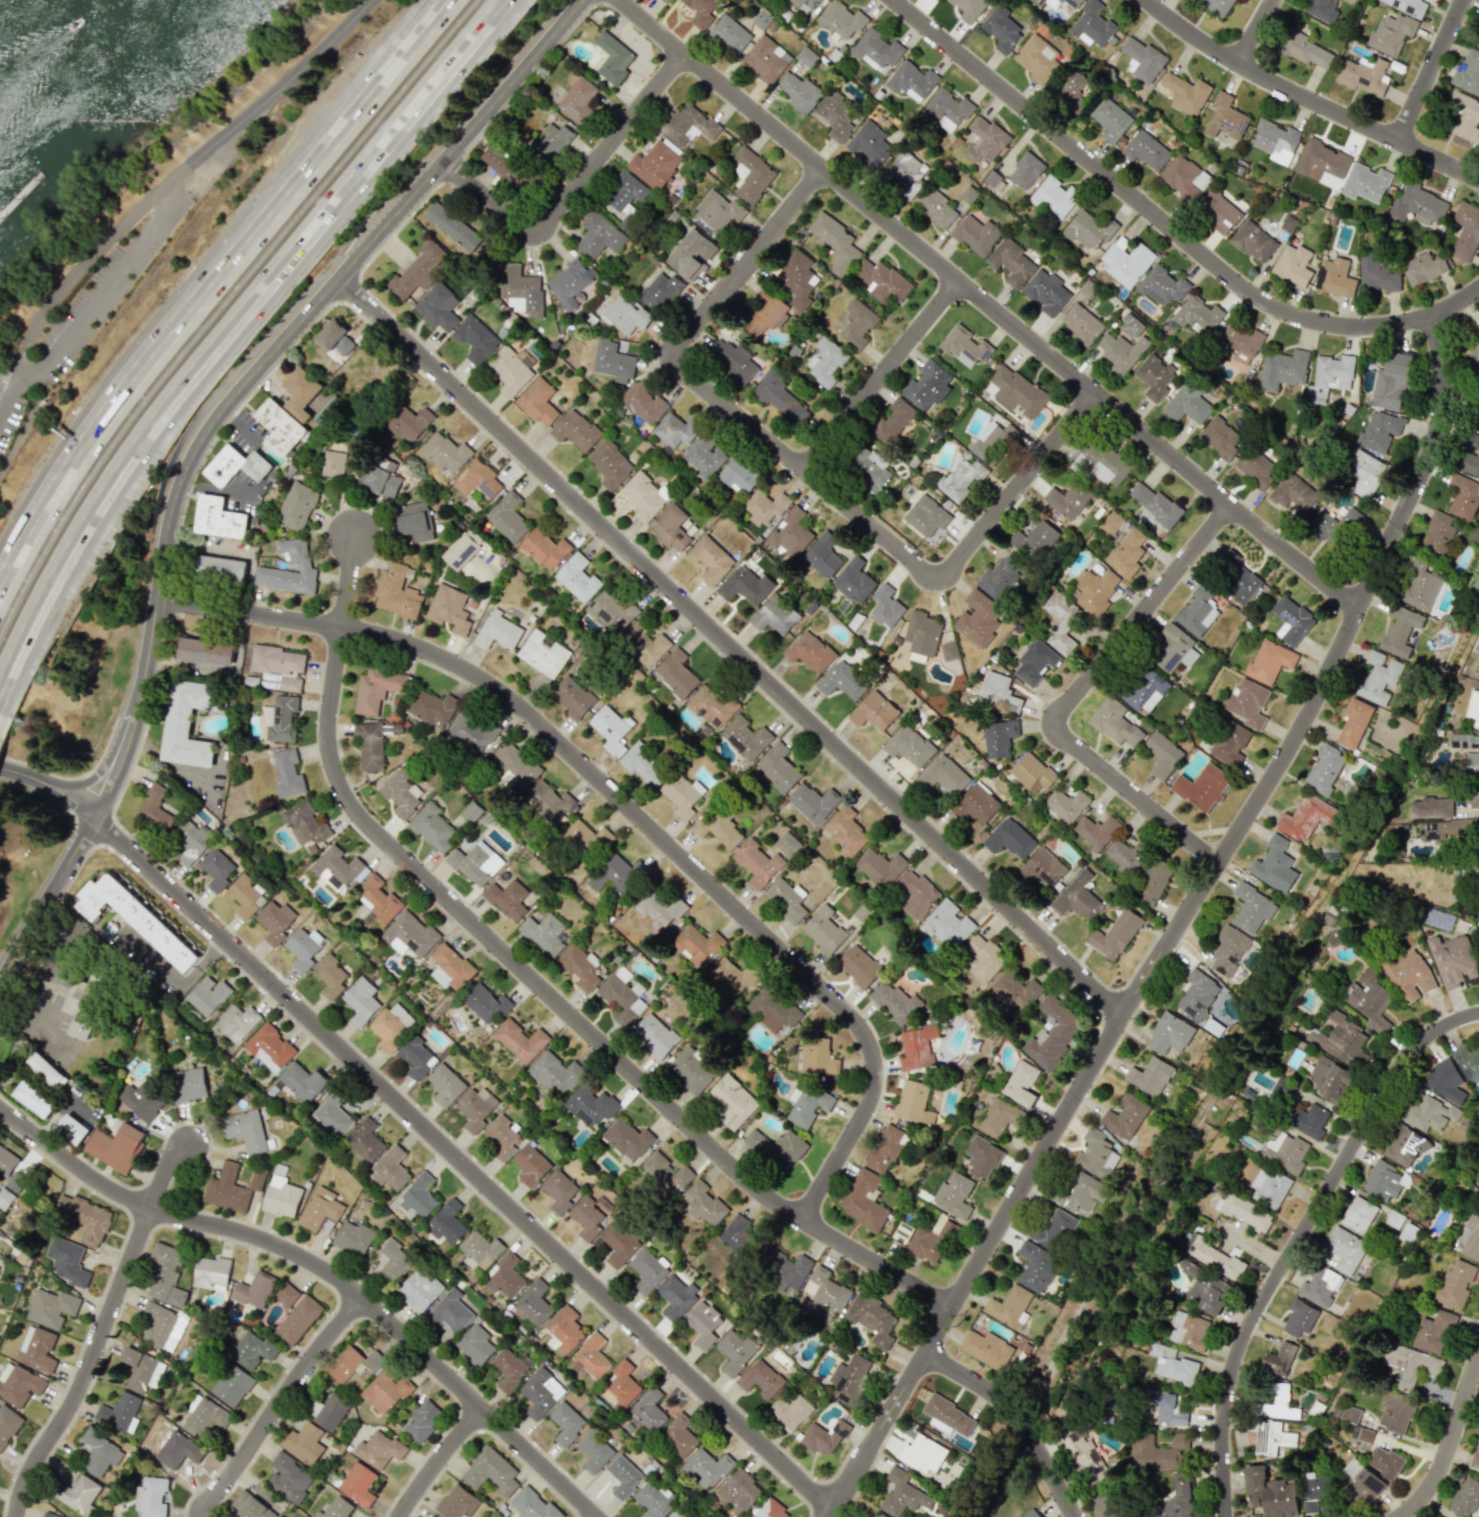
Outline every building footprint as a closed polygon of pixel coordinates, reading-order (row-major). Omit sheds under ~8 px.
[(703,32),(724,5),(718,0),(681,0),(696,12),(689,21),(703,32)] [(808,16),(821,0),(789,0),(808,16)] [(858,9),(853,14),(837,0),(833,0),(818,18),(846,43),(868,18),(858,9)] [(991,0),(947,0),(962,12),(959,17),(970,26),(991,0)] [(1075,10),(1083,0),(1063,0),(1075,10)] [(1088,46),(1091,41),(1101,48),(1117,28),(1098,13),(1104,6),(1097,0),(1090,0),(1067,30),(1088,46)] [(1224,17),(1235,0),(1197,0),(1224,17)] [(1333,24),(1338,12),(1333,10),(1337,0),(1305,0),(1301,10),(1333,24)] [(1421,19),(1427,3),(1419,0),(1382,0),(1381,2),(1421,19)] [(1005,56),(1024,32),(1005,17),(1010,11),(998,2),(980,26),(999,41),(994,48),(1005,56)] [(708,34),(739,55),(753,34),(723,13),(708,34)] [(1366,45),(1395,59),(1406,35),(1411,38),(1419,22),(1398,13),(1394,21),(1381,15),(1366,45)] [(906,49),(894,39),(890,44),(869,27),(850,50),(878,73),(887,62),(892,66),(906,49)] [(624,69),(635,55),(602,29),(592,42),(608,55),(595,71),(616,87),(628,72),(624,69)] [(1327,70),(1335,52),(1289,30),(1279,50),(1308,64),(1309,62),(1327,70)] [(741,62),(773,84),(793,56),(760,33),(741,62)] [(1012,59),(1042,86),(1063,62),(1033,34),(1012,59)] [(1133,59),(1126,71),(1150,85),(1167,57),(1128,35),(1119,50),(1133,59)] [(796,59),(811,68),(819,56),(804,46),(796,59)] [(1478,96),(1478,52),(1470,48),(1461,70),(1455,68),(1449,83),(1478,96)] [(1335,80),(1381,99),(1387,84),(1380,81),(1388,62),(1376,57),(1374,63),(1360,57),(1357,64),(1344,58),(1335,80)] [(929,69),(925,74),(904,59),(885,85),(896,94),(900,89),(920,104),(940,77),(929,69)] [(1049,92),(1081,113),(1088,102),(1083,100),(1094,84),(1066,66),(1049,92)] [(776,84),(792,97),(788,102),(805,116),(825,93),(805,77),(802,82),(787,70),(776,84)] [(555,106),(582,127),(595,111),(587,104),(599,90),(575,71),(567,82),(572,85),(555,106)] [(1195,118),(1213,87),(1197,78),(1193,85),(1166,71),(1159,84),(1175,93),(1169,104),(1195,118)] [(975,105),(963,96),(960,100),(940,86),(923,108),(940,120),(937,124),(953,135),(975,105)] [(1250,117),(1229,107),(1234,97),(1219,90),(1210,106),(1215,109),(1203,133),(1214,139),(1218,130),(1238,140),(1250,117)] [(1478,147),(1478,129),(1477,128),(1478,125),(1478,102),(1455,90),(1445,109),(1458,116),(1450,131),(1478,147)] [(1101,136),(1113,146),(1133,119),(1105,97),(1090,117),(1106,130),(1101,136)] [(721,128),(687,102),(677,114),(671,110),(656,128),(683,149),(698,131),(711,141),(721,128)] [(976,163),(981,156),(991,164),(1011,138),(979,113),(967,128),(976,135),(963,154),(976,163)] [(1250,145),(1270,153),(1268,158),(1287,166),(1301,132),(1287,127),(1286,129),(1261,118),(1250,145)] [(855,154),(859,150),(867,156),(862,162),(875,172),(892,151),(881,142),(887,134),(867,119),(845,146),(855,154)] [(528,148),(551,164),(573,133),(561,124),(558,129),(547,121),(528,148)] [(1120,152),(1132,161),(1136,156),(1156,172),(1171,153),(1139,128),(1120,152)] [(624,166),(658,192),(683,159),(657,138),(642,158),(635,153),(624,166)] [(1293,171),(1317,180),(1321,171),(1342,179),(1352,156),(1307,138),(1293,171)] [(479,158),(500,176),(503,177),(510,183),(524,190),(531,181),(534,174),(528,169),(524,167),(509,155),(506,153),(492,142),(491,141),(480,156),(479,158)] [(740,164),(733,172),(743,179),(733,193),(751,207),(777,172),(741,145),(732,158),(740,164)] [(910,198),(931,169),(902,148),(881,176),(910,198)] [(1025,192),(1045,165),(1027,151),(1006,177),(1025,192)] [(1202,192),(1191,183),(1201,170),(1178,152),(1158,178),(1191,205),(1202,192)] [(1379,204),(1392,173),(1379,167),(1377,172),(1353,162),(1340,193),(1354,199),(1356,194),(1379,204)] [(619,213),(634,196),(640,202),(649,191),(626,170),(601,198),(619,213)] [(1065,215),(1077,199),(1047,175),(1028,200),(1039,209),(1043,203),(1053,211),(1055,208),(1065,215)] [(1448,201),(1418,190),(1420,184),(1403,178),(1389,217),(1403,223),(1408,210),(1416,213),(1413,220),(1428,225),(1430,220),(1440,224),(1448,201)] [(946,230),(958,213),(946,204),(949,200),(930,186),(915,207),(946,230)] [(731,218),(737,223),(747,211),(731,199),(728,202),(711,189),(688,218),(715,238),(731,218)] [(1227,235),(1243,211),(1209,189),(1193,212),(1227,235)] [(1477,242),(1478,243),(1478,208),(1460,200),(1451,221),(1462,226),(1449,255),(1468,263),(1477,242)] [(422,217),(471,253),(483,237),(435,201),(422,217)] [(1103,225),(1081,208),(1061,233),(1072,242),(1075,237),(1095,253),(1118,225),(1109,217),(1103,225)] [(604,245),(615,253),(627,237),(590,209),(579,224),(587,230),(575,247),(593,260),(604,245)] [(820,211),(806,232),(842,256),(831,272),(841,279),(861,251),(850,244),(856,236),(820,211)] [(950,234),(982,259),(1003,232),(987,220),(983,226),(966,212),(950,234)] [(1278,244),(1246,218),(1229,240),(1261,266),(1278,244)] [(692,283),(707,263),(718,247),(690,227),(664,263),(692,283)] [(1016,291),(1036,267),(1021,254),(1023,251),(1005,236),(984,262),(995,270),(1001,264),(1011,272),(1004,281),(1016,291)] [(402,302),(418,285),(422,289),(450,257),(429,237),(418,250),(421,253),(399,277),(395,273),(384,285),(402,302)] [(1138,242),(1128,255),(1121,249),(1126,243),(1118,237),(1100,260),(1108,265),(1104,270),(1129,290),(1156,255),(1138,242)] [(1270,273),(1305,289),(1313,272),(1305,268),(1313,252),(1297,244),(1296,248),(1284,243),(1270,273)] [(814,261),(794,247),(778,268),(788,276),(782,284),(796,294),(789,302),(803,313),(812,300),(807,296),(819,279),(807,269),(814,261)] [(1400,264),(1412,288),(1449,270),(1442,254),(1430,260),(1426,252),(1400,264)] [(1400,292),(1400,273),(1386,273),(1385,255),(1360,256),(1360,289),(1384,288),(1384,292),(1400,292)] [(1314,290),(1354,297),(1357,279),(1346,277),(1349,259),(1333,256),(1332,261),(1320,259),(1314,290)] [(566,313),(578,306),(571,294),(598,277),(591,266),(585,269),(579,258),(545,280),(566,313)] [(913,286),(880,260),(874,267),(864,258),(852,273),(870,287),(867,291),(883,304),(890,296),(899,304),(913,286)] [(1191,285),(1179,275),(1176,280),(1155,263),(1135,287),(1161,308),(1170,296),(1178,302),(1191,285)] [(541,277),(519,276),(519,264),(500,264),(500,299),(508,299),(507,313),(541,314),(541,277)] [(1021,290),(1040,306),(1039,308),(1052,319),(1073,293),(1050,274),(1049,275),(1039,268),(1021,290)] [(683,283),(671,275),(668,279),(657,271),(637,298),(659,315),(683,283)] [(438,325),(446,333),(459,319),(449,310),(459,300),(438,280),(412,309),(434,329),(438,325)] [(635,325),(643,331),(653,317),(619,292),(601,316),(627,336),(635,325)] [(1190,293),(1170,318),(1182,328),(1186,323),(1206,338),(1226,313),(1213,303),(1209,308),(1190,293)] [(844,308),(851,313),(835,333),(859,352),(867,340),(863,337),(879,317),(854,296),(844,308)] [(1105,326),(1075,301),(1058,322),(1088,346),(1105,326)] [(1145,325),(1127,311),(1121,319),(1125,322),(1120,329),(1134,339),(1145,325)] [(451,334),(461,344),(464,340),(473,348),(465,356),(477,367),(501,341),(471,313),(451,334)] [(344,357),(355,345),(344,334),(348,330),(334,317),(314,338),(328,351),(333,346),(344,357)] [(1248,367),(1265,334),(1253,329),(1250,334),(1228,322),(1216,345),(1233,354),(1231,358),(1248,367)] [(994,349),(981,339),(979,341),(955,323),(938,347),(948,355),(949,353),(970,368),(978,358),(984,362),(994,349)] [(1150,342),(1141,335),(1132,346),(1118,335),(1115,339),(1105,331),(1094,346),(1113,361),(1109,367),(1123,377),(1150,342)] [(1465,370),(1478,375),(1478,331),(1465,370)] [(828,390),(836,380),(831,376),(848,355),(824,334),(814,346),(818,349),(802,368),(828,390)] [(743,386),(758,368),(747,359),(750,354),(738,344),(733,350),(719,338),(705,354),(743,386)] [(592,371),(614,375),(613,382),(630,385),(635,356),(615,352),(617,342),(597,339),(592,371)] [(498,389),(510,400),(534,373),(503,345),(485,365),(504,383),(498,389)] [(1257,389),(1277,393),(1279,381),(1304,386),(1310,351),(1293,348),(1292,356),(1265,351),(1257,389)] [(1371,407),(1400,410),(1402,387),(1410,388),(1414,355),(1387,351),(1385,372),(1376,371),(1371,407)] [(1143,395),(1159,405),(1180,370),(1167,362),(1166,363),(1148,352),(1133,375),(1149,385),(1143,395)] [(1316,355),(1314,385),(1307,385),(1306,399),(1326,401),(1327,388),(1351,390),(1353,358),(1316,355)] [(952,377),(929,358),(918,371),(920,372),(901,394),(923,412),(932,401),(937,405),(951,388),(946,384),(952,377)] [(992,396),(1011,411),(1014,406),(1031,420),(1049,398),(1003,361),(988,380),(998,388),(992,396)] [(282,385),(293,395),(284,406),(304,424),(312,415),(304,408),(323,386),(300,365),(282,385)] [(798,427),(811,411),(782,389),(788,381),(770,368),(752,392),(798,427)] [(559,414),(545,401),(555,391),(538,375),(513,402),(535,422),(538,419),(547,427),(559,414)] [(1161,411),(1176,422),(1184,413),(1199,425),(1213,408),(1205,401),(1209,396),(1187,378),(1161,411)] [(668,411),(660,395),(652,399),(642,380),(618,392),(630,417),(639,413),(645,423),(668,411)] [(887,408),(889,409),(870,432),(887,446),(916,411),(897,395),(887,408)] [(282,460),(308,431),(270,396),(253,415),(272,433),(263,443),(282,460)] [(415,416),(404,405),(386,424),(408,446),(436,417),(424,406),(415,416)] [(565,436),(584,454),(602,436),(572,407),(548,432),(559,443),(565,436)] [(1385,454),(1391,434),(1399,437),(1404,419),(1372,409),(1364,433),(1359,431),(1355,445),(1385,454)] [(688,445),(698,428),(687,421),(686,423),(666,411),(652,434),(674,448),(679,440),(688,445)] [(1198,434),(1224,458),(1243,437),(1217,413),(1198,434)] [(1012,435),(991,421),(969,451),(990,466),(1012,435)] [(462,441),(456,448),(437,430),(418,450),(449,479),(474,452),(462,441)] [(1470,431),(1464,448),(1465,449),(1459,469),(1478,476),(1478,434),(1470,431)] [(1114,489),(1132,466),(1091,436),(1075,458),(1089,468),(1088,470),(1114,489)] [(610,492),(635,467),(605,438),(586,457),(605,476),(600,482),(610,492)] [(681,458),(708,480),(727,456),(716,447),(713,452),(697,438),(681,458)] [(246,459),(229,443),(203,472),(221,489),(242,467),(259,483),(274,467),(254,450),(246,459)] [(324,475),(358,479),(360,456),(350,455),(351,445),(327,443),(324,475)] [(1262,491),(1280,470),(1251,445),(1233,466),(1262,491)] [(1388,466),(1358,448),(1345,470),(1358,477),(1350,490),(1367,500),(1388,466)] [(893,471),(871,454),(869,457),(859,450),(845,469),(877,493),(893,471)] [(451,483),(467,497),(476,487),(490,500),(502,487),(493,478),(497,475),(476,456),(451,483)] [(734,456),(717,475),(744,497),(760,478),(734,456)] [(935,486),(957,503),(976,480),(978,481),(987,469),(975,460),(971,465),(960,456),(935,486)] [(402,477),(370,465),(361,487),(394,500),(402,477)] [(1268,497),(1283,509),(1290,501),(1305,512),(1319,494),(1288,470),(1268,497)] [(619,490),(639,508),(633,515),(644,525),(668,499),(638,471),(619,490)] [(1477,492),(1478,488),(1478,484),(1453,472),(1448,484),(1457,488),(1446,512),(1469,522),(1478,500),(1478,493),(1477,492)] [(273,520),(301,533),(319,492),(292,480),(273,520)] [(1127,494),(1145,508),(1142,512),(1167,533),(1184,511),(1157,490),(1154,494),(1138,481),(1127,494)] [(1051,486),(1041,500),(1072,521),(1090,495),(1072,483),(1064,495),(1051,486)] [(748,518),(763,531),(790,501),(780,492),(772,501),(757,488),(742,506),(752,514),(748,518)] [(531,527),(513,510),(522,500),(510,489),(484,517),(514,545),(531,527)] [(902,519),(924,535),(922,538),(926,541),(932,533),(937,537),(953,516),(922,493),(902,519)] [(194,533),(245,538),(247,513),(223,511),(224,497),(199,494),(194,533)] [(427,500),(394,507),(402,546),(435,539),(427,500)] [(647,528),(668,548),(671,545),(679,553),(692,539),(677,526),(687,516),(672,502),(647,528)] [(815,533),(800,522),(806,513),(795,504),(775,529),(774,528),(765,541),(777,550),(779,548),(794,560),(815,533)] [(1322,509),(1308,527),(1335,548),(1362,513),(1351,504),(1338,522),(1322,509)] [(1442,555),(1458,520),(1435,509),(1419,545),(1442,555)] [(1111,535),(1124,520),(1113,510),(1099,525),(1111,535)] [(1038,562),(1058,531),(1038,518),(1027,536),(1016,528),(1007,543),(1038,562)] [(555,544),(537,526),(519,544),(547,574),(573,548),(562,537),(555,544)] [(1127,580),(1143,563),(1138,558),(1144,551),(1139,545),(1146,538),(1134,526),(1104,559),(1127,580)] [(441,556),(456,571),(484,542),(469,527),(441,556)] [(843,561),(828,548),(837,538),(826,529),(801,557),(827,580),(843,561)] [(708,568),(700,577),(712,588),(735,562),(704,534),(685,555),(696,564),(699,560),(708,568)] [(255,566),(253,585),(314,594),(317,569),(306,567),(309,542),(276,537),(274,551),(289,554),(288,563),(300,565),(299,572),(255,566)] [(584,604),(603,584),(592,574),(589,578),(581,570),(589,561),(577,550),(553,576),(584,604)] [(1245,606),(1263,580),(1236,562),(1240,557),(1230,550),(1219,566),(1234,577),(1224,592),(1245,606)] [(861,604),(876,581),(859,570),(865,560),(852,553),(832,586),(861,604)] [(993,571),(987,566),(974,584),(999,601),(1025,566),(1006,553),(993,571)] [(244,582),(246,561),(195,555),(193,576),(244,582)] [(1430,613),(1444,579),(1424,571),(1427,564),(1415,559),(1399,600),(1430,613)] [(418,619),(425,593),(403,587),(408,565),(386,560),(376,596),(378,596),(374,608),(418,619)] [(714,590),(726,601),(737,591),(754,608),(776,585),(764,574),(759,580),(741,563),(714,590)] [(1074,600),(1096,619),(1110,603),(1105,599),(1121,579),(1107,567),(1098,578),(1084,566),(1074,579),(1078,583),(1074,588),(1080,593),(1074,600)] [(871,597),(878,602),(869,614),(890,629),(905,608),(890,597),(895,590),(883,581),(871,597)] [(425,618),(441,625),(444,619),(454,624),(450,632),(465,638),(472,622),(466,620),(469,612),(461,609),(468,594),(440,582),(425,618)] [(1198,639),(1219,612),(1206,602),(1214,592),(1202,583),(1173,620),(1198,639)] [(983,649),(994,634),(991,632),(999,621),(995,619),(1003,610),(973,587),(961,604),(966,607),(952,626),(983,649)] [(584,609),(614,638),(640,612),(630,602),(624,607),(605,588),(584,609)] [(1066,657),(1077,643),(1064,634),(1082,611),(1054,589),(1040,607),(1053,617),(1045,627),(1052,633),(1045,641),(1066,657)] [(749,621),(760,631),(768,623),(782,636),(800,617),(775,593),(749,621)] [(1274,634),(1293,648),(1315,619),(1282,594),(1270,610),(1284,621),(1274,634)] [(1425,616),(1392,603),(1387,616),(1391,618),(1379,649),(1407,659),(1411,647),(1404,644),(1411,625),(1420,629),(1425,616)] [(514,650),(524,628),(499,617),(502,611),(491,606),(474,645),(487,650),(492,640),(514,650)] [(934,658),(943,623),(926,619),(927,613),(911,609),(903,640),(912,643),(908,658),(925,662),(926,656),(934,658)] [(649,668),(672,644),(660,632),(654,639),(636,621),(619,640),(649,668)] [(1188,667),(1203,649),(1168,621),(1159,634),(1166,639),(1150,659),(1169,674),(1180,661),(1188,667)] [(516,655),(553,680),(571,652),(555,641),(550,649),(541,643),(546,635),(534,627),(516,655)] [(817,675),(836,655),(806,627),(782,653),(792,663),(798,657),(817,675)] [(231,666),(235,644),(180,636),(177,657),(231,666)] [(1013,674),(1033,689),(1042,676),(1039,674),(1047,664),(1053,669),(1062,657),(1034,637),(1016,661),(1020,664),(1013,674)] [(1245,675),(1271,686),(1280,665),(1292,670),(1299,653),(1261,637),(1245,675)] [(944,661),(959,658),(956,641),(940,644),(944,661)] [(306,651),(252,646),(250,671),(281,674),(279,690),(300,692),(302,674),(303,674),(306,651)] [(682,700),(700,681),(681,663),(688,656),(677,646),(652,672),(682,700)] [(1385,706),(1391,689),(1394,691),(1404,663),(1389,658),(1387,666),(1382,665),(1385,654),(1370,649),(1365,662),(1368,663),(1357,696),(1385,706)] [(827,696),(837,686),(855,702),(870,685),(840,657),(815,685),(827,696)] [(1145,716),(1170,685),(1144,664),(1119,694),(1145,716)] [(355,713),(378,716),(380,699),(385,700),(386,691),(405,693),(407,673),(368,669),(367,674),(360,673),(355,713)] [(1023,699),(1007,695),(1012,678),(987,670),(978,701),(1019,713),(1023,699)] [(597,700),(568,673),(549,694),(577,721),(597,700)] [(1270,690),(1239,676),(1224,709),(1244,718),(1242,723),(1259,732),(1266,717),(1259,714),(1270,690)] [(162,761),(213,766),(215,742),(188,739),(192,707),(219,710),(221,685),(171,679),(162,761)] [(717,731),(737,708),(706,680),(686,703),(717,731)] [(406,714),(444,731),(459,699),(446,693),(443,699),(418,688),(406,714)] [(848,717),(858,727),(867,718),(881,732),(900,713),(874,689),(848,717)] [(1475,719),(1473,728),(1478,729),(1478,691),(1470,689),(1465,717),(1475,719)] [(1120,745),(1123,741),(1133,748),(1144,732),(1121,716),(1126,708),(1107,694),(1087,722),(1120,745)] [(293,742),(294,712),(298,712),(298,696),(274,695),(274,706),(265,706),(264,741),(293,742)] [(1373,706),(1351,697),(1343,716),(1346,717),(1336,743),(1356,751),(1373,706)] [(622,719),(605,704),(588,722),(607,739),(601,745),(617,759),(627,748),(619,741),(635,723),(625,715),(622,719)] [(445,738),(480,758),(498,729),(463,708),(445,738)] [(750,762),(774,737),(762,725),(756,732),(738,714),(720,733),(750,762)] [(1243,755),(1240,754),(1251,731),(1227,718),(1208,754),(1236,768),(1243,755)] [(986,758),(1010,757),(1009,737),(1019,737),(1018,721),(984,722),(986,758)] [(360,736),(362,772),(384,771),(382,722),(354,723),(354,737),(360,736)] [(918,770),(936,751),(906,722),(881,747),(892,758),(899,752),(918,770)] [(1450,735),(1450,748),(1470,748),(1470,743),(1478,743),(1478,735),(1450,735)] [(495,782),(508,793),(513,788),(520,794),(542,771),(508,740),(494,755),(508,768),(495,782)] [(802,775),(783,757),(790,750),(778,740),(754,765),(774,783),(772,785),(783,796),(802,775)] [(1152,756),(1158,761),(1149,771),(1160,781),(1179,760),(1173,754),(1177,749),(1167,740),(1152,756)] [(617,761),(631,774),(633,772),(653,790),(670,772),(636,741),(617,761)] [(1303,784),(1326,796),(1348,754),(1325,742),(1303,784)] [(279,783),(274,784),(278,799),(307,792),(302,773),(297,774),(294,764),(298,763),(295,747),(273,752),(279,783)] [(1041,786),(1046,791),(1058,777),(1028,750),(1009,772),(1034,794),(1041,786)] [(954,797),(971,779),(941,751),(915,779),(927,790),(937,781),(954,797)] [(1465,753),(1465,771),(1478,771),(1478,753),(1465,753)] [(1192,782),(1179,773),(1169,788),(1207,814),(1221,794),(1220,794),(1232,777),(1207,761),(1192,782)] [(427,794),(399,768),(379,789),(397,807),(393,811),(402,820),(427,794)] [(695,780),(691,784),(677,771),(659,790),(677,807),(672,812),(685,823),(695,812),(690,807),(706,790),(695,780)] [(564,791),(559,796),(541,779),(524,797),(550,822),(561,809),(566,814),(576,802),(564,791)] [(175,817),(157,808),(167,789),(152,781),(145,793),(148,795),(137,817),(166,833),(175,817)] [(829,787),(820,797),(803,781),(786,798),(816,826),(841,798),(829,787)] [(950,810),(961,820),(969,812),(983,825),(1001,804),(977,781),(950,810)] [(1044,803),(1058,814),(1056,817),(1069,827),(1091,799),(1078,789),(1071,799),(1056,788),(1044,803)] [(1478,809),(1478,791),(1466,791),(1466,809),(1478,809)] [(1274,827),(1304,843),(1318,819),(1330,825),(1338,810),(1306,792),(1292,817),(1283,812),(1274,827)] [(1452,817),(1452,797),(1420,798),(1420,800),(1410,801),(1410,817),(1452,817)] [(299,845),(315,837),(318,842),(332,835),(326,822),(320,825),(306,798),(279,812),(287,825),(288,824),(299,845)] [(484,810),(472,799),(459,813),(471,824),(484,810)] [(441,854),(459,834),(437,814),(442,809),(431,800),(408,824),(441,854)] [(821,829),(851,857),(870,838),(850,820),(856,813),(845,803),(821,829)] [(728,852),(744,836),(720,811),(710,820),(704,813),(688,828),(699,839),(708,831),(728,852)] [(1099,826),(1085,814),(1072,830),(1099,852),(1121,824),(1109,814),(1099,826)] [(1021,861),(1037,843),(1007,815),(981,843),(993,854),(1003,844),(1021,861)] [(202,826),(198,829),(187,818),(172,834),(186,848),(177,858),(187,867),(215,838),(202,826)] [(614,837),(603,826),(595,834),(578,818),(561,836),(590,862),(614,837)] [(774,843),(789,858),(802,845),(786,830),(774,843)] [(1275,888),(1292,859),(1281,853),(1288,841),(1272,832),(1265,845),(1270,847),(1261,863),(1254,859),(1246,871),(1275,888)] [(752,875),(746,882),(757,893),(785,862),(775,853),(768,859),(756,848),(758,845),(749,837),(732,856),(752,875)] [(1105,853),(1119,864),(1116,869),(1128,878),(1149,851),(1136,841),(1131,847),(1117,837),(1105,853)] [(465,856),(456,847),(445,858),(479,890),(504,862),(480,839),(465,856)] [(355,856),(350,861),(332,844),(310,867),(338,893),(365,865),(355,856)] [(1035,875),(1050,889),(1069,869),(1043,845),(1017,873),(1028,883),(1035,875)] [(238,869),(213,846),(197,864),(212,878),(206,885),(215,893),(238,869)] [(908,864),(896,852),(887,862),(870,846),(853,863),(883,891),(908,864)] [(631,868),(614,852),(586,882),(597,892),(607,882),(622,896),(647,869),(638,861),(631,868)] [(1154,908),(1173,866),(1154,858),(1135,899),(1154,908)] [(1104,905),(1083,886),(1094,875),(1085,866),(1048,906),(1060,917),(1070,907),(1088,924),(1104,905)] [(900,907),(916,921),(941,893),(920,875),(917,878),(908,870),(895,884),(910,896),(900,907)] [(383,927),(403,906),(381,886),(384,882),(372,871),(361,884),(367,890),(358,899),(372,911),(369,915),(383,927)] [(107,901),(184,973),(199,957),(107,872),(96,884),(92,879),(77,895),(81,899),(75,906),(92,922),(102,912),(99,910),(107,901)] [(245,922),(268,898),(242,874),(226,891),(240,905),(234,912),(245,922)] [(763,892),(785,912),(782,916),(794,926),(807,912),(797,903),(806,893),(796,885),(792,889),(778,876),(763,892)] [(493,882),(482,893),(515,924),(528,910),(520,902),(529,892),(513,878),(502,890),(493,882)] [(1253,936),(1263,918),(1267,921),(1278,903),(1239,881),(1232,894),(1244,901),(1231,923),(1253,936)] [(688,906),(677,895),(670,902),(654,886),(634,906),(662,933),(688,906)] [(920,924),(951,953),(976,926),(965,915),(960,921),(953,915),(958,909),(945,897),(920,924)] [(269,932),(263,938),(272,947),(300,918),(284,903),(279,908),(271,900),(254,918),(269,932)] [(827,917),(833,910),(824,903),(800,930),(829,956),(847,936),(827,917)] [(1086,943),(1116,962),(1143,918),(1123,906),(1105,936),(1094,929),(1086,943)] [(420,959),(441,936),(429,924),(425,928),(406,909),(380,936),(400,954),(407,947),(420,959)] [(566,927),(550,912),(539,925),(529,916),(519,928),(552,958),(569,940),(561,932),(566,927)] [(671,942),(699,969),(725,941),(714,930),(706,938),(689,922),(671,942)] [(1215,940),(1220,943),(1207,967),(1229,978),(1250,937),(1224,924),(1215,940)] [(302,976),(315,962),(309,957),(325,940),(313,929),(308,935),(300,927),(283,945),(298,958),(291,966),(302,976)] [(1346,940),(1340,927),(1324,935),(1331,948),(1346,940)] [(985,985),(1008,959),(978,932),(964,948),(978,960),(969,970),(985,985)] [(1465,985),(1464,981),(1478,976),(1478,973),(1467,935),(1440,943),(1438,935),(1427,938),(1445,992),(1465,985)] [(429,974),(444,988),(449,984),(457,992),(477,971),(444,940),(430,955),(439,964),(429,974)] [(601,980),(591,971),(598,963),(574,941),(555,962),(588,993),(601,980)] [(863,990),(883,970),(855,943),(836,963),(863,990)] [(1435,989),(1418,948),(1383,962),(1400,1004),(1421,996),(1420,994),(1435,989)] [(320,992),(330,1001),(351,978),(335,964),(338,961),(328,952),(311,971),(326,985),(320,992)] [(742,972),(724,956),(706,975),(735,1002),(760,974),(749,964),(742,972)] [(647,1005),(638,997),(645,990),(633,979),(634,978),(621,965),(597,991),(618,1012),(612,1018),(624,1030),(647,1005)] [(1222,987),(1193,966),(1184,979),(1191,984),(1175,1007),(1197,1022),(1222,987)] [(1338,999),(1384,1033),(1391,1024),(1379,1015),(1394,995),(1375,981),(1379,975),(1367,966),(1355,982),(1352,980),(1338,999)] [(67,1034),(88,1041),(111,973),(93,967),(88,982),(73,977),(61,1011),(73,1015),(67,1034)] [(1044,991),(1032,978),(1023,987),(1007,969),(991,984),(1018,1014),(1044,991)] [(216,984),(206,974),(185,998),(207,1018),(232,990),(221,979),(216,984)] [(340,998),(355,1012),(348,1019),(358,1028),(381,1006),(370,995),(377,989),(362,975),(340,998)] [(869,995),(902,1027),(924,1003),(913,994),(907,1000),(884,978),(869,995)] [(497,999),(478,982),(461,1000),(490,1027),(512,1004),(501,994),(497,999)] [(803,1016),(768,982),(745,1007),(780,1040),(803,1016)] [(1046,1071),(1086,1025),(1049,992),(1035,1008),(1052,1023),(1037,1041),(1031,1036),(1020,1048),(1046,1071)] [(383,1040),(377,1046),(387,1054),(416,1022),(393,1000),(369,1027),(383,1040)] [(261,1017),(249,1006),(243,1012),(233,1003),(213,1024),(235,1045),(261,1017)] [(1305,1039),(1360,1070),(1368,1056),(1358,1050),(1369,1031),(1331,1010),(1326,1018),(1335,1023),(1328,1037),(1311,1028),(1305,1039)] [(1146,1046),(1164,1055),(1168,1046),(1182,1053),(1196,1027),(1164,1011),(1146,1046)] [(680,1040),(650,1012),(631,1032),(660,1060),(680,1040)] [(551,1039),(538,1027),(529,1037),(508,1017),(492,1034),(525,1065),(551,1039)] [(297,1051),(265,1022),(243,1045),(275,1074),(297,1051)] [(901,1072),(933,1067),(929,1039),(940,1037),(937,1024),(900,1030),(905,1057),(899,1058),(901,1072)] [(405,1073),(416,1083),(437,1060),(420,1044),(424,1041),(415,1033),(397,1052),(412,1066),(405,1073)] [(839,1073),(839,1062),(828,1061),(828,1038),(802,1037),(801,1073),(839,1073)] [(697,1095),(720,1070),(689,1042),(666,1067),(697,1095)] [(1469,1085),(1478,1080),(1478,1051),(1477,1047),(1468,1052),(1464,1044),(1450,1053),(1469,1085)] [(67,1079),(36,1049),(26,1060),(56,1090),(67,1079)] [(526,1070),(558,1100),(585,1073),(573,1061),(566,1068),(546,1049),(526,1070)] [(1174,1066),(1151,1055),(1143,1072),(1130,1066),(1123,1080),(1159,1097),(1174,1066)] [(1320,1098),(1338,1106),(1354,1072),(1319,1056),(1306,1084),(1323,1092),(1320,1098)] [(1466,1094),(1456,1088),(1464,1074),(1438,1058),(1423,1085),(1459,1106),(1466,1094)] [(1030,1109),(1037,1096),(1028,1091),(1040,1070),(1019,1059),(1000,1093),(1030,1109)] [(277,1078),(308,1106),(330,1082),(317,1069),(311,1076),(294,1060),(277,1078)] [(425,1079),(438,1091),(432,1098),(445,1109),(467,1086),(441,1062),(425,1079)] [(169,1072),(173,1103),(208,1098),(203,1067),(169,1072)] [(723,1106),(715,1115),(734,1132),(760,1103),(726,1073),(708,1092),(723,1106)] [(145,1124),(171,1099),(147,1075),(134,1088),(130,1083),(117,1096),(145,1124)] [(1289,1100),(1297,1087),(1279,1076),(1271,1089),(1289,1100)] [(46,1119),(57,1104),(24,1079),(12,1094),(46,1119)] [(896,1118),(934,1124),(936,1112),(924,1110),(929,1083),(902,1079),(896,1118)] [(620,1106),(603,1090),(596,1097),(581,1083),(562,1104),(589,1129),(603,1114),(608,1119),(620,1106)] [(501,1104),(482,1086),(476,1092),(471,1087),(454,1105),(468,1119),(462,1126),(471,1135),(501,1104)] [(786,1119),(807,1129),(818,1106),(829,1112),(836,1098),(819,1089),(816,1096),(796,1086),(789,1099),(794,1101),(786,1119)] [(354,1121),(337,1105),(344,1098),(333,1088),(310,1113),(338,1139),(354,1121)] [(1097,1123),(1128,1142),(1150,1107),(1126,1091),(1118,1103),(1123,1106),(1117,1115),(1106,1108),(1097,1123)] [(1423,1132),(1428,1125),(1438,1131),(1447,1118),(1454,1122),(1461,1112),(1449,1104),(1446,1108),(1425,1094),(1419,1104),(1412,1100),(1401,1118),(1423,1132)] [(1025,1112),(993,1096),(977,1129),(998,1139),(1006,1121),(1018,1127),(1025,1112)] [(1319,1140),(1324,1130),(1321,1129),(1329,1112),(1311,1104),(1307,1112),(1293,1106),(1284,1124),(1319,1140)] [(220,1118),(226,1141),(242,1137),(248,1157),(268,1151),(256,1108),(220,1118)] [(80,1145),(90,1128),(65,1114),(55,1131),(80,1145)] [(377,1125),(366,1115),(342,1139),(369,1164),(386,1146),(371,1132),(377,1125)] [(501,1162),(523,1138),(498,1115),(482,1132),(498,1147),(492,1154),(501,1162)] [(656,1138),(644,1128),(638,1134),(619,1116),(601,1136),(631,1164),(656,1138)] [(127,1175),(144,1143),(141,1141),(146,1133),(124,1122),(115,1139),(94,1128),(82,1151),(127,1175)] [(906,1132),(887,1123),(866,1165),(884,1175),(906,1132)] [(1383,1157),(1411,1168),(1423,1135),(1395,1124),(1383,1157)] [(1072,1164),(1108,1181),(1120,1155),(1109,1150),(1112,1144),(1104,1140),(1106,1134),(1088,1126),(1081,1139),(1088,1142),(1083,1153),(1078,1151),(1072,1164)] [(808,1144),(786,1128),(775,1144),(752,1128),(742,1141),(787,1173),(808,1144)] [(1295,1176),(1311,1147),(1281,1129),(1274,1142),(1270,1140),(1261,1157),(1295,1176)] [(964,1154),(970,1156),(966,1164),(972,1166),(969,1172),(988,1181),(1003,1150),(973,1135),(964,1154)] [(406,1153),(395,1143),(369,1170),(382,1183),(385,1181),(397,1192),(411,1176),(397,1162),(406,1153)] [(511,1160),(524,1172),(518,1178),(530,1189),(552,1166),(527,1143),(511,1160)] [(5,1178),(19,1159),(0,1145),(0,1175),(5,1178)] [(677,1170),(654,1150),(640,1166),(667,1190),(671,1185),(679,1192),(695,1174),(683,1164),(677,1170)] [(246,1213),(251,1190),(233,1185),(239,1163),(223,1159),(218,1180),(208,1177),(202,1201),(246,1213)] [(1385,1203),(1389,1196),(1393,1198),(1406,1175),(1377,1159),(1360,1188),(1385,1203)] [(890,1210),(866,1197),(869,1192),(873,1194),(882,1178),(861,1166),(837,1210),(878,1232),(890,1210)] [(1277,1210),(1291,1181),(1260,1166),(1250,1186),(1255,1188),(1251,1197),(1277,1210)] [(1073,1213),(1078,1205),(1089,1212),(1097,1200),(1101,1202),(1109,1189),(1075,1167),(1054,1201),(1073,1213)] [(548,1207),(559,1217),(572,1203),(569,1200),(579,1189),(556,1168),(539,1186),(554,1200),(548,1207)] [(425,1189),(434,1179),(423,1169),(391,1204),(409,1221),(417,1213),(424,1219),(440,1202),(425,1189)] [(974,1181),(953,1170),(946,1183),(941,1181),(930,1202),(965,1221),(972,1207),(963,1202),(974,1181)] [(295,1218),(303,1188),(284,1183),(286,1177),(272,1174),(262,1209),(295,1218)] [(713,1227),(729,1211),(706,1190),(708,1187),(697,1177),(684,1192),(694,1201),(685,1211),(696,1221),(701,1216),(713,1227)] [(335,1193),(317,1184),(297,1224),(316,1233),(317,1230),(329,1236),(344,1205),(332,1199),(335,1193)] [(4,1211),(14,1197),(2,1188),(0,1190),(0,1209),(4,1211)] [(1231,1215),(1264,1233),(1273,1216),(1225,1190),(1214,1209),(1230,1217),(1231,1215)] [(79,1242),(100,1249),(113,1211),(72,1197),(72,1198),(59,1193),(53,1213),(85,1224),(79,1242)] [(577,1233),(587,1243),(616,1212),(599,1196),(594,1201),(586,1193),(568,1213),(583,1227),(577,1233)] [(463,1206),(452,1196),(426,1225),(440,1237),(442,1235),(454,1246),(468,1229),(454,1216),(463,1206)] [(1377,1205),(1351,1196),(1341,1225),(1366,1234),(1377,1205)] [(1026,1236),(1059,1254),(1078,1219),(1057,1207),(1045,1228),(1034,1222),(1026,1236)] [(1473,1211),(1466,1226),(1468,1227),(1457,1252),(1478,1261),(1478,1214),(1473,1211)] [(718,1238),(746,1259),(764,1235),(736,1214),(718,1238)] [(904,1249),(936,1265),(957,1223),(940,1214),(931,1231),(917,1224),(904,1249)] [(614,1250),(605,1260),(615,1270),(643,1240),(618,1216),(599,1236),(614,1250)] [(363,1258),(375,1231),(357,1223),(356,1226),(343,1220),(332,1245),(363,1258)] [(891,1236),(905,1245),(914,1229),(901,1221),(891,1236)] [(1368,1243),(1335,1225),(1323,1247),(1339,1256),(1333,1268),(1349,1277),(1368,1243)] [(484,1271),(506,1247),(495,1237),(490,1243),(475,1229),(458,1247),(468,1256),(464,1261),(474,1270),(478,1266),(484,1271)] [(1183,1252),(1236,1281),(1245,1264),(1193,1235),(1183,1252)] [(85,1247),(52,1236),(45,1256),(56,1260),(51,1275),(86,1287),(91,1272),(78,1267),(85,1247)] [(376,1275),(395,1287),(416,1254),(388,1237),(378,1252),(387,1258),(376,1275)] [(1017,1281),(1041,1294),(1060,1259),(1023,1239),(1016,1253),(1028,1260),(1017,1281)] [(146,1296),(183,1308),(188,1291),(174,1287),(179,1272),(177,1271),(185,1251),(155,1241),(147,1263),(156,1266),(146,1296)] [(633,1287),(644,1297),(671,1268),(660,1257),(657,1260),(643,1246),(627,1263),(642,1277),(633,1287)] [(797,1292),(813,1261),(800,1254),(796,1262),(769,1247),(758,1267),(771,1274),(767,1283),(784,1292),(787,1286),(797,1292)] [(519,1259),(510,1251),(481,1282),(494,1293),(498,1288),(511,1300),(527,1282),(511,1267),(519,1259)] [(193,1287),(227,1290),(230,1259),(196,1256),(193,1287)] [(1462,1311),(1478,1267),(1453,1257),(1436,1301),(1462,1311)] [(1216,1317),(1232,1285),(1183,1260),(1178,1270),(1194,1278),(1185,1297),(1198,1304),(1197,1307),(1216,1317)] [(803,1291),(815,1297),(811,1303),(824,1310),(825,1308),(840,1316),(852,1291),(827,1279),(831,1272),(816,1264),(803,1291)] [(1297,1293),(1326,1309),(1343,1278),(1318,1264),(1307,1282),(1304,1280),(1297,1293)] [(277,1278),(257,1269),(249,1286),(238,1281),(231,1296),(262,1311),(277,1278)] [(396,1291),(421,1314),(446,1287),(434,1277),(430,1281),(416,1269),(396,1291)] [(671,1304),(662,1313),(673,1323),(701,1292),(690,1282),(685,1287),(671,1274),(656,1291),(671,1304)] [(539,1327),(555,1310),(540,1297),(549,1287),(539,1277),(510,1308),(521,1319),(525,1314),(539,1327)] [(287,1308),(300,1293),(285,1282),(273,1297),(287,1308)] [(1033,1293),(1012,1283),(1003,1303),(989,1297),(982,1313),(1020,1330),(1027,1315),(1023,1313),(1033,1293)] [(458,1299),(463,1294),(454,1286),(425,1317),(437,1328),(443,1321),(457,1334),(475,1315),(458,1299)] [(25,1318),(59,1331),(65,1314),(74,1318),(81,1298),(59,1290),(57,1295),(36,1287),(25,1318)] [(844,1317),(875,1332),(870,1343),(887,1352),(894,1337),(888,1334),(899,1312),(857,1292),(844,1317)] [(291,1348),(324,1308),(305,1293),(273,1333),(291,1348)] [(1281,1329),(1297,1338),(1301,1331),(1306,1334),(1319,1311),(1294,1297),(1288,1308),(1291,1310),(1281,1329)] [(142,1339),(172,1353),(189,1318),(148,1298),(141,1313),(152,1319),(142,1339)] [(683,1320),(699,1335),(692,1342),(703,1353),(717,1338),(713,1333),(725,1320),(702,1299),(683,1320)] [(586,1334),(573,1321),(578,1315),(566,1303),(544,1327),(553,1336),(548,1342),(565,1357),(586,1334)] [(1413,1346),(1444,1356),(1457,1315),(1438,1309),(1434,1321),(1423,1317),(1413,1346)] [(1211,1320),(1175,1311),(1171,1327),(1167,1342),(1204,1350),(1211,1320)] [(479,1368),(497,1349),(488,1341),(491,1337),(476,1322),(454,1345),(479,1368)] [(57,1360),(48,1357),(56,1335),(28,1324),(15,1361),(52,1374),(57,1360)] [(729,1359),(721,1369),(731,1378),(762,1343),(750,1332),(742,1340),(730,1329),(715,1346),(729,1359)] [(958,1349),(1001,1372),(1015,1347),(987,1332),(984,1337),(968,1329),(958,1349)] [(252,1371),(261,1355),(271,1361),(279,1350),(246,1330),(237,1346),(230,1342),(223,1353),(252,1371)] [(597,1350),(606,1341),(595,1331),(566,1362),(578,1373),(583,1368),(596,1380),(611,1364),(597,1350)] [(1297,1345),(1281,1340),(1277,1355),(1265,1352),(1260,1369),(1288,1377),(1297,1345)] [(1445,1359),(1390,1342),(1383,1363),(1404,1370),(1398,1388),(1413,1393),(1420,1372),(1439,1378),(1445,1359)] [(341,1384),(365,1358),(349,1343),(325,1369),(341,1384)] [(1198,1363),(1174,1356),(1176,1349),(1151,1343),(1148,1354),(1157,1357),(1152,1374),(1193,1385),(1198,1363)] [(505,1375),(496,1385),(506,1394),(534,1363),(524,1353),(519,1359),(505,1346),(490,1362),(505,1375)] [(156,1388),(166,1362),(125,1347),(120,1361),(133,1365),(125,1388),(144,1394),(148,1385),(156,1388)] [(362,1361),(374,1374),(387,1363),(375,1349),(362,1361)] [(828,1381),(835,1385),(829,1395),(852,1407),(874,1363),(853,1352),(846,1366),(838,1362),(828,1381)] [(735,1382),(746,1392),(752,1385),(768,1400),(785,1382),(758,1357),(735,1382)] [(624,1408),(642,1389),(627,1375),(634,1367),(626,1359),(597,1391),(611,1404),(615,1400),(624,1408)] [(31,1391),(40,1396),(47,1382),(8,1360),(0,1374),(0,1397),(21,1409),(31,1391)] [(236,1408),(254,1378),(229,1363),(211,1393),(236,1408)] [(566,1390),(540,1366),(518,1389),(533,1404),(525,1412),(536,1422),(566,1390)] [(414,1387),(402,1376),(397,1381),(383,1368),(360,1394),(385,1418),(414,1387)] [(1288,1383),(1272,1382),(1271,1404),(1258,1404),(1257,1417),(1299,1418),(1299,1408),(1287,1408),(1288,1383)] [(663,1395),(652,1385),(628,1410),(653,1434),(668,1418),(654,1404),(663,1395)] [(93,1419),(132,1435),(138,1419),(134,1417),(142,1398),(122,1390),(114,1409),(99,1404),(93,1419)] [(1186,1427),(1187,1412),(1177,1411),(1178,1393),(1147,1390),(1144,1424),(1186,1427)] [(1384,1403),(1378,1427),(1406,1434),(1414,1397),(1385,1390),(1382,1403),(1384,1403)] [(315,1399),(305,1414),(332,1433),(351,1403),(333,1391),(324,1405),(315,1399)] [(181,1428),(199,1439),(211,1421),(224,1429),(232,1414),(197,1393),(188,1409),(191,1411),(181,1428)] [(814,1408),(798,1393),(789,1404),(781,1396),(767,1411),(791,1433),(814,1408)] [(922,1412),(932,1417),(929,1423),(951,1435),(948,1441),(963,1450),(979,1419),(931,1394),(922,1412)] [(446,1416),(428,1399),(401,1426),(419,1444),(446,1416)] [(563,1449),(587,1423),(562,1400),(548,1415),(562,1429),(553,1439),(563,1449)] [(25,1419),(0,1452),(0,1407),(3,1403),(25,1419)] [(1361,1409),(1344,1404),(1339,1419),(1356,1425),(1361,1409)] [(684,1459),(706,1435),(680,1411),(667,1424),(671,1428),(661,1438),(684,1459)] [(811,1422),(799,1441),(829,1460),(850,1425),(836,1416),(827,1431),(811,1422)] [(281,1446),(312,1467),(325,1448),(316,1442),(324,1431),(307,1420),(297,1434),(292,1430),(281,1446)] [(1254,1454),(1275,1457),(1276,1444),(1295,1446),(1297,1433),(1284,1432),(1285,1424),(1250,1420),(1248,1430),(1256,1431),(1254,1454)] [(1081,1423),(1057,1435),(1080,1481),(1103,1469),(1081,1423)] [(166,1440),(155,1457),(175,1471),(185,1456),(197,1464),(205,1451),(169,1426),(162,1437),(166,1440)] [(1374,1431),(1360,1427),(1353,1447),(1367,1452),(1374,1431)] [(109,1463),(116,1467),(125,1449),(87,1428),(80,1440),(92,1447),(81,1468),(101,1478),(109,1463)] [(391,1456),(399,1461),(408,1449),(377,1428),(366,1444),(360,1440),(352,1452),(380,1472),(391,1456)] [(615,1451),(590,1428),(575,1444),(589,1457),(581,1466),(593,1476),(615,1451)] [(1131,1468),(1187,1469),(1187,1433),(1170,1433),(1170,1448),(1154,1447),(1154,1433),(1132,1433),(1131,1468)] [(897,1459),(925,1472),(927,1468),(937,1473),(948,1448),(917,1434),(911,1445),(905,1442),(897,1459)] [(1478,1470),(1478,1441),(1470,1467),(1478,1470)] [(506,1497),(519,1484),(512,1478),(518,1472),(488,1444),(459,1475),(475,1490),(486,1478),(506,1497)] [(1378,1444),(1366,1464),(1393,1480),(1405,1461),(1378,1444)] [(683,1465),(699,1480),(697,1482),(708,1492),(735,1463),(724,1453),(717,1462),(700,1447),(683,1465)] [(266,1484),(296,1505),(315,1478),(278,1451),(268,1465),(275,1470),(266,1484)] [(620,1482),(611,1492),(621,1501),(644,1476),(619,1453),(605,1468),(620,1482)] [(377,1475),(356,1460),(337,1488),(367,1509),(376,1496),(367,1490),(377,1475)] [(740,1467),(716,1490),(740,1516),(764,1492),(740,1467)] [(895,1516),(899,1516),(905,1504),(927,1515),(939,1493),(890,1468),(885,1479),(893,1483),(879,1509),(895,1516)] [(86,1516),(87,1516),(93,1508),(89,1506),(101,1487),(80,1474),(70,1489),(62,1484),(54,1497),(86,1516)] [(1465,1516),(1471,1516),(1478,1502),(1478,1481),(1466,1475),(1449,1509),(1465,1516)] [(1329,1476),(1305,1477),(1306,1513),(1331,1512),(1329,1476)] [(167,1478),(143,1477),(142,1486),(135,1486),(134,1510),(140,1510),(140,1516),(166,1516),(167,1478)] [(650,1477),(633,1496),(647,1510),(641,1516),(661,1516),(675,1501),(650,1477)] [(453,1482),(435,1511),(445,1516),(461,1516),(462,1514),(466,1516),(469,1516),(480,1499),(453,1482)] [(1152,1516),(1190,1516),(1204,1505),(1183,1482),(1177,1487),(1181,1491),(1152,1516)] [(520,1513),(518,1515),(520,1516),(563,1516),(564,1516),(549,1501),(547,1504),(525,1484),(509,1502),(520,1513)] [(242,1489),(228,1508),(239,1516),(275,1516),(277,1514),(242,1489)] [(1113,1491),(1089,1500),(1096,1516),(1124,1516),(1113,1491)] [(354,1506),(335,1493),(318,1516),(347,1516),(354,1506)] [(767,1496),(751,1516),(752,1516),(793,1516),(767,1496)] [(676,1507),(667,1516),(686,1516),(676,1507)] [(1031,1508),(1021,1516),(1040,1516),(1031,1508)]
